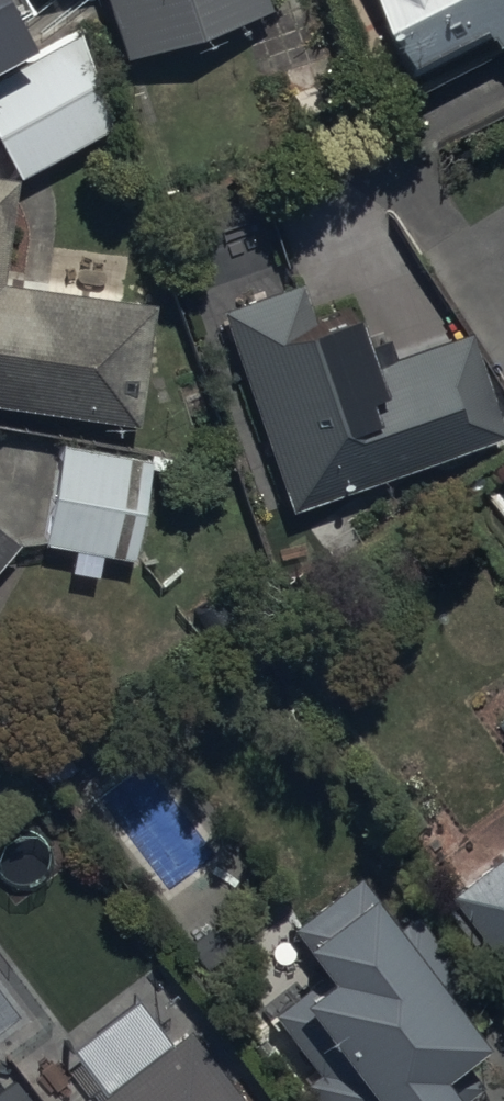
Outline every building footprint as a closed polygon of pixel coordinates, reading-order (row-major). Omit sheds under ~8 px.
[(33,53),(5,0),(0,0),(0,71),(33,53)] [(126,58),(268,12),(264,0),(107,0),(126,58)] [(403,23),(389,29),(415,81),(449,65),(444,55),(501,28),(503,34),(503,0),(393,0),(403,23)] [(18,180),(110,133),(70,53),(0,88),(0,145),(18,180)] [(138,431),(155,308),(3,287),(17,185),(0,182),(0,412),(138,431)] [(222,312),(291,517),(503,446),(503,437),(470,335),(371,368),(351,308),(312,321),(301,288),(222,312)] [(61,447),(44,548),(133,565),(152,466),(61,447)] [(18,549),(0,534),(0,570),(18,549)] [(503,949),(503,862),(462,891),(503,949)] [(304,1087),(314,1100),(458,1100),(444,1083),(485,1052),(449,1005),(470,989),(417,919),(397,935),(380,913),(383,911),(360,881),(291,934),(327,981),(278,1018),(321,1074),(304,1087)] [(102,1100),(240,1100),(189,1035),(102,1100)]
